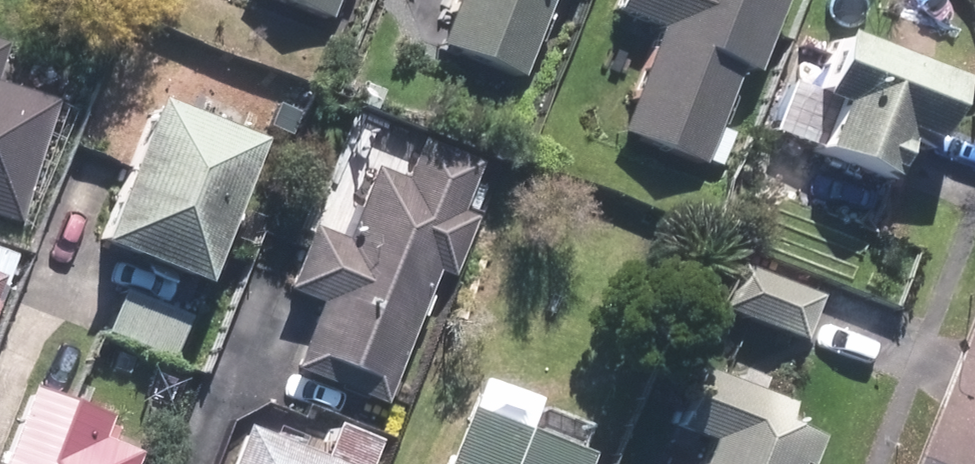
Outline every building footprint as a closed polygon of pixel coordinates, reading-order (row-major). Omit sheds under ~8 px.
[(327,17),(334,0),(283,0),(327,17)] [(521,77),(551,0),(455,0),(437,44),(521,77)] [(703,166),(740,69),(755,75),(783,0),(621,0),(616,13),(658,31),(618,135),(703,166)] [(817,153),(886,181),(904,136),(928,146),(953,84),(839,38),(814,100),(835,109),(817,153)] [(17,222),(52,103),(0,87),(0,217),(17,222)] [(96,247),(200,288),(256,145),(152,105),(96,247)] [(334,401),(362,412),(367,398),(383,406),(437,272),(449,278),(472,223),(456,216),(475,169),(416,146),(401,181),(373,171),(343,246),(311,232),(288,292),(321,306),(295,371),(339,388),(334,401)] [(722,311),(799,342),(815,300),(738,269),(722,311)] [(103,332),(168,361),(186,320),(122,291),(103,332)] [(820,439),(782,423),(788,409),(700,375),(679,430),(712,443),(704,463),(810,463),(820,439)] [(134,455),(93,440),(100,417),(28,391),(1,463),(131,463),(134,455)] [(588,458),(469,412),(449,463),(586,463),(588,458)] [(374,444),(333,429),(322,460),(242,430),(230,463),(367,463),(374,444)]
